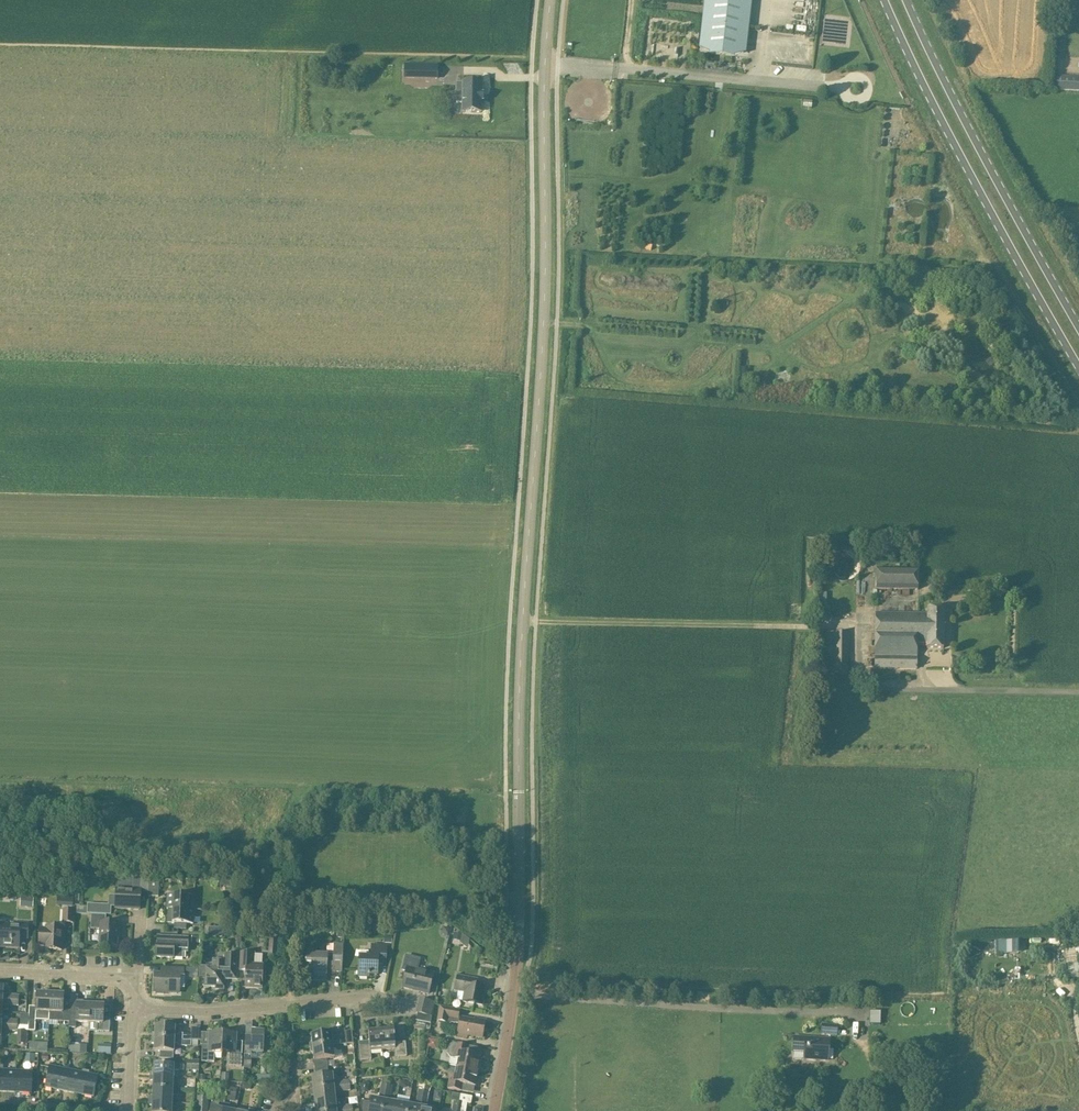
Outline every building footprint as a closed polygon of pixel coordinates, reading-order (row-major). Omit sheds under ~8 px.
[(702,49),(744,53),(747,29),(750,0),(708,0),(706,17),(702,49)] [(1057,76),(1058,57),(1051,56),(1049,90),(1078,92),(1078,77),(1057,76)] [(428,66),(428,78),(438,78),(438,66),(428,66)] [(462,91),(456,90),(456,103),(462,103),(462,113),(482,114),(482,83),(462,82),(462,84),(462,91)] [(918,591),(918,570),(876,569),(876,590),(918,591)] [(917,644),(926,644),(926,648),(943,649),(944,609),(927,609),(927,614),(916,614),(875,613),(874,679),(916,680),(917,644)] [(159,882),(149,882),(148,897),(158,897),(159,882)] [(141,890),(116,889),(115,909),(140,910),(141,890)] [(194,896),(188,896),(168,895),(167,909),(194,910),(194,896)] [(167,924),(172,924),(193,925),(194,910),(167,909),(167,910),(168,910),(167,924)] [(62,923),(74,924),(75,910),(63,910),(62,923)] [(91,929),(100,930),(99,945),(116,946),(117,937),(118,937),(119,924),(105,923),(106,915),(91,914),(91,929)] [(0,924),(0,947),(19,948),(20,939),(28,939),(28,924),(14,923),(14,925),(0,924)] [(38,946),(45,947),(45,950),(62,950),(63,928),(46,927),(46,928),(39,928),(38,946)] [(222,928),(208,928),(208,938),(223,938),(223,936),(230,936),(230,927),(222,927),(222,928)] [(454,933),(452,939),(460,941),(459,945),(467,947),(469,937),(454,933)] [(188,938),(171,937),(158,936),(158,944),(156,944),(156,958),(174,959),(183,959),(183,952),(188,952),(188,938)] [(270,939),(268,957),(277,957),(278,940),(270,939)] [(997,954),(1015,953),(1014,940),(996,941),(997,954)] [(333,955),(328,955),(315,955),(315,953),(306,952),(305,976),(313,977),(313,981),(326,981),(327,973),(342,973),(343,944),(334,944),(333,955)] [(377,964),(385,964),(386,947),(372,946),(371,958),(359,958),(358,977),(368,978),(368,975),(377,976),(377,964)] [(239,971),(246,971),(245,988),(262,989),(263,966),(253,965),(253,953),(240,953),(239,971)] [(212,968),(205,967),(200,967),(199,979),(205,979),(205,987),(215,987),(215,989),(224,989),(224,979),(228,980),(228,979),(237,979),(238,955),(224,955),(224,961),(213,961),(212,968)] [(402,988),(428,994),(433,974),(416,970),(418,963),(416,961),(409,959),(407,961),(404,970),(407,970),(402,988)] [(163,994),(164,992),(179,993),(180,977),(184,977),(184,969),(173,968),(173,976),(155,975),(154,991),(156,992),(156,994),(163,994)] [(458,977),(455,991),(464,993),(463,1002),(482,1006),(486,989),(472,987),(473,980),(458,977)] [(3,995),(3,988),(0,987),(0,1000),(19,1001),(19,996),(3,995)] [(36,994),(36,1007),(29,1007),(29,1012),(28,1031),(35,1032),(36,1021),(49,1021),(50,995),(36,994)] [(70,1009),(63,1009),(64,995),(50,995),(49,1021),(69,1022),(70,1009)] [(432,1017),(431,1017),(434,1003),(419,999),(415,1014),(418,1014),(416,1021),(430,1024),(432,1017)] [(2,1006),(19,1007),(19,1001),(0,1000),(0,1013),(2,1013),(2,1006)] [(90,1005),(89,1005),(89,1002),(78,1001),(77,1005),(70,1005),(70,1009),(69,1022),(69,1023),(69,1028),(76,1029),(76,1023),(89,1023),(90,1005)] [(89,1023),(97,1024),(97,1032),(109,1032),(110,1019),(103,1019),(104,1006),(90,1005),(89,1023)] [(451,1023),(459,1025),(457,1036),(467,1037),(467,1036),(482,1038),(485,1021),(476,1019),(476,1021),(459,1018),(461,1011),(440,1007),(437,1022),(451,1025),(451,1023)] [(18,1026),(18,1021),(2,1020),(2,1013),(0,1013),(0,1025),(18,1026)] [(0,1049),(1,1031),(27,1032),(27,1027),(18,1026),(0,1025),(0,1049)] [(820,1036),(838,1037),(839,1026),(821,1025),(820,1036)] [(179,1036),(175,1036),(175,1027),(155,1026),(155,1034),(152,1034),(152,1039),(183,1041),(183,1034),(179,1034),(179,1036)] [(191,1041),(200,1041),(200,1033),(200,1028),(191,1028),(191,1041)] [(383,1051),(395,1050),(395,1058),(407,1057),(406,1043),(395,1044),(394,1030),(381,1031),(383,1051)] [(352,1031),(345,1032),(346,1045),(353,1044),(352,1031)] [(368,1032),(369,1042),(359,1043),(360,1061),(371,1060),(371,1052),(383,1051),(381,1031),(368,1032)] [(245,1036),(245,1055),(254,1055),(254,1053),(262,1053),(263,1053),(264,1032),(252,1032),(252,1037),(245,1036)] [(310,1044),(310,1049),(341,1045),(340,1039),(332,1040),(331,1033),(311,1036),(312,1041),(310,1044)] [(214,1062),(214,1054),(222,1054),(223,1034),(209,1034),(208,1046),(202,1046),(202,1062),(214,1062)] [(222,1054),(230,1054),(229,1067),(242,1067),(243,1042),(236,1042),(237,1035),(223,1034),(222,1054)] [(794,1037),(793,1053),(804,1054),(804,1060),(827,1061),(829,1040),(794,1037)] [(428,1038),(427,1048),(436,1049),(438,1039),(428,1038)] [(174,1060),(174,1053),(174,1044),(178,1045),(178,1047),(191,1047),(191,1041),(183,1041),(152,1039),(152,1044),(154,1045),(154,1052),(160,1052),(160,1059),(174,1060)] [(29,1042),(29,1050),(47,1051),(47,1042),(29,1042)] [(69,1044),(68,1053),(87,1053),(87,1044),(69,1044)] [(449,1058),(453,1058),(460,1060),(458,1069),(478,1072),(481,1057),(467,1055),(469,1047),(452,1044),(449,1046),(447,1054),(449,1058)] [(98,1053),(110,1054),(111,1045),(98,1045),(98,1053)] [(313,1055),(314,1061),(315,1069),(328,1067),(327,1060),(334,1059),(333,1050),(335,1050),(337,1052),(341,1051),(341,1045),(310,1049),(311,1052),(313,1055)] [(38,1055),(25,1054),(25,1063),(35,1063),(35,1059),(38,1059),(38,1055)] [(198,1072),(199,1061),(187,1061),(187,1071),(198,1072)] [(0,1063),(0,1066),(0,1092),(15,1093),(16,1072),(4,1071),(4,1063),(0,1063)] [(180,1066),(174,1065),(154,1064),(154,1073),(150,1072),(150,1077),(173,1078),(174,1071),(180,1071),(180,1066)] [(67,1065),(66,1070),(62,1091),(77,1094),(82,1074),(69,1071),(70,1066),(67,1065)] [(45,1088),(62,1091),(66,1070),(49,1067),(45,1088)] [(312,1077),(313,1084),(309,1084),(310,1091),(341,1088),(350,1087),(357,1086),(356,1080),(333,1082),(332,1075),(329,1075),(328,1067),(315,1069),(316,1077),(312,1077)] [(475,1087),(478,1072),(458,1069),(457,1076),(450,1075),(448,1089),(461,1091),(462,1085),(475,1087)] [(33,1072),(16,1072),(15,1093),(32,1094),(33,1072)] [(98,1077),(82,1074),(77,1094),(94,1098),(98,1077)] [(173,1085),(173,1078),(150,1077),(150,1081),(153,1081),(153,1090),(180,1091),(180,1086),(173,1085)] [(388,1077),(383,1078),(379,1101),(371,1099),(371,1103),(361,1101),(362,1110),(382,1110),(388,1077)] [(389,1102),(393,1077),(388,1077),(382,1110),(395,1110),(396,1104),(389,1102)] [(424,1092),(420,1110),(434,1110),(426,1109),(429,1093),(432,1088),(425,1085),(424,1092)] [(335,1100),(334,1094),(351,1092),(350,1087),(341,1088),(310,1091),(311,1096),(314,1096),(315,1103),(335,1100)] [(238,1090),(230,1088),(227,1101),(235,1102),(238,1090)] [(153,1090),(153,1098),(149,1098),(149,1102),(172,1103),(172,1096),(179,1096),(180,1091),(153,1090)] [(424,1092),(419,1091),(415,1107),(409,1106),(408,1110),(420,1110),(424,1092)] [(461,1095),(455,1094),(452,1110),(458,1110),(461,1095)] [(467,1104),(471,1105),(473,1098),(461,1095),(458,1110),(466,1110),(467,1104)] [(208,1097),(197,1097),(197,1110),(208,1110),(208,1097)] [(316,1109),(313,1110),(349,1110),(353,1110),(352,1105),(336,1107),(335,1100),(315,1103),(316,1109)] [(172,1103),(149,1102),(149,1106),(152,1107),(152,1110),(172,1110),(172,1103)] [(225,1104),(220,1103),(218,1109),(211,1107),(210,1110),(224,1110),(225,1104)]
